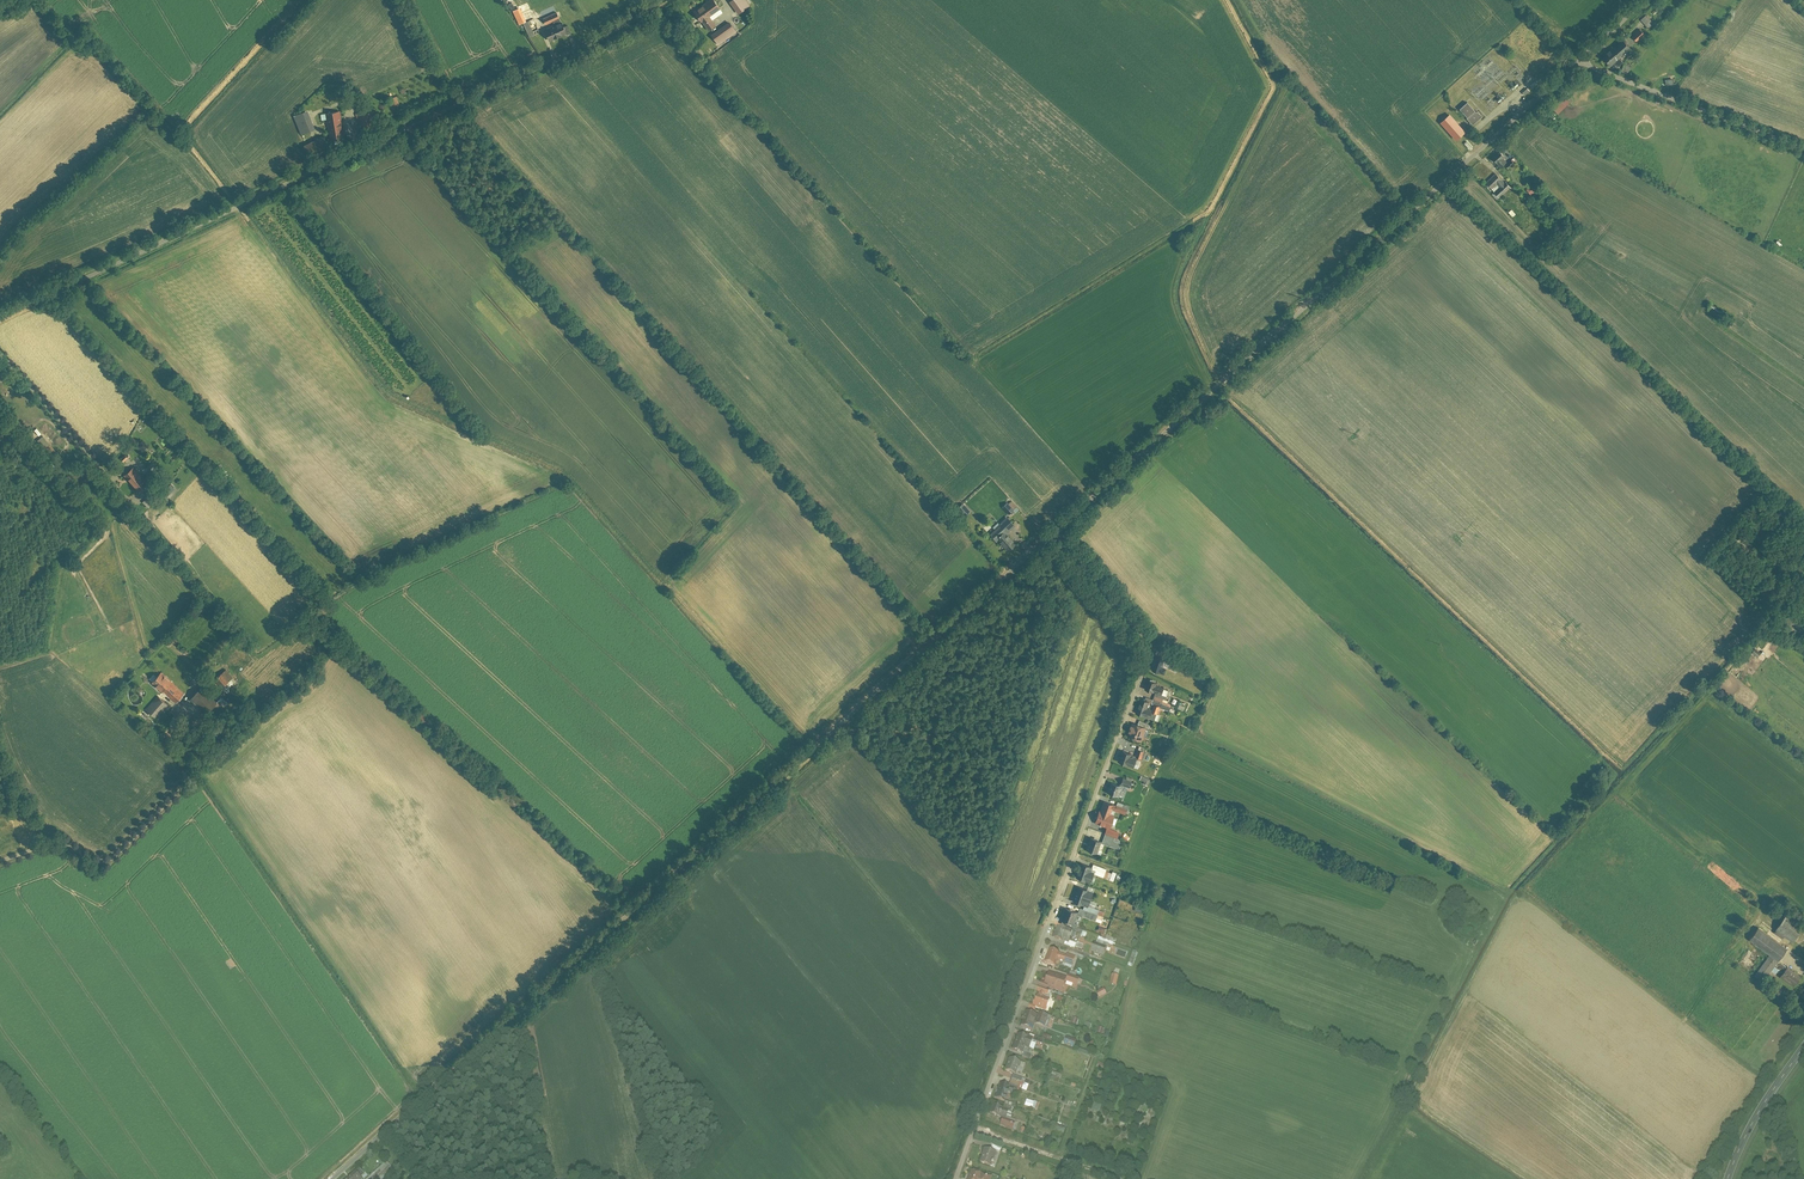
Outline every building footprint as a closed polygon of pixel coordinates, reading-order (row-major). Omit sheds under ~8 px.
[(527,0),(526,0),(523,2),(524,3),(518,6),(521,12),(530,7),(527,0)] [(715,0),(707,0),(694,10),(708,29),(716,24),(713,20),(723,12),(720,8),(721,7),(715,0)] [(747,0),(730,0),(729,0),(738,13),(750,5),(747,0)] [(519,24),(523,21),(516,10),(512,13),(519,24)] [(559,17),(557,11),(543,17),(546,23),(559,17)] [(1656,24),(1647,14),(1641,19),(1651,29),(1656,24)] [(540,32),(534,18),(523,22),(529,37),(540,32)] [(564,25),(562,19),(544,27),(549,40),(566,33),(567,34),(572,32),(568,24),(564,25)] [(737,31),(729,20),(711,34),(719,44),(737,31)] [(1646,34),(1640,27),(1632,35),(1638,41),(1646,34)] [(1617,67),(1624,61),(1620,57),(1631,47),(1622,37),(1602,55),(1612,65),(1614,63),(1617,67)] [(1629,73),(1631,64),(1624,62),(1622,70),(1629,73)] [(1532,88),(1539,83),(1536,80),(1529,85),(1532,88)] [(400,104),(397,96),(388,99),(391,107),(400,104)] [(1558,114),(1570,102),(1563,96),(1552,108),(1558,114)] [(1473,123),(1481,115),(1468,100),(1459,108),(1473,123)] [(368,107),(355,113),(364,134),(378,128),(368,107)] [(316,127),(308,108),(293,114),(301,133),(316,127)] [(339,110),(325,112),(330,140),(345,137),(343,127),(347,126),(346,120),(341,121),(339,110)] [(1466,131),(1449,112),(1439,121),(1456,140),(1466,131)] [(328,147),(322,135),(303,143),(308,156),(328,147)] [(1505,156),(1499,149),(1490,156),(1500,167),(1507,160),(1504,157),(1505,156)] [(1503,180),(1495,171),(1485,181),(1499,197),(1511,186),(1504,179),(1503,180)] [(1722,311),(1712,303),(1706,311),(1716,319),(1722,311)] [(43,448),(46,453),(53,448),(42,434),(34,441),(41,450),(43,448)] [(213,468),(223,479),(227,476),(224,472),(226,471),(219,463),(213,468)] [(124,474),(138,491),(157,475),(151,468),(143,475),(134,465),(124,474)] [(160,497),(153,490),(143,501),(150,507),(160,497)] [(1020,509),(1012,500),(1009,503),(1007,501),(1002,506),(1009,514),(1013,510),(1016,512),(1020,509)] [(970,510),(962,502),(957,507),(965,515),(970,510)] [(1015,524),(1007,516),(989,533),(997,542),(999,540),(1008,550),(1016,543),(1006,532),(1015,524)] [(1787,629),(1794,622),(1786,615),(1780,622),(1787,629)] [(1165,658),(1156,655),(1152,669),(1164,673),(1166,668),(1162,666),(1165,658)] [(161,672),(152,683),(175,703),(184,692),(161,672)] [(222,672),(215,678),(230,696),(242,686),(233,676),(229,680),(222,672)] [(1198,675),(1196,679),(1205,684),(1208,680),(1198,675)] [(1157,682),(1148,679),(1145,689),(1154,692),(1154,690),(1156,685),(1157,682)] [(1172,690),(1156,685),(1154,690),(1157,691),(1168,695),(1170,696),(1172,690)] [(199,688),(191,697),(213,717),(221,708),(199,688)] [(1168,695),(1157,691),(1154,699),(1168,703),(1169,700),(1166,699),(1168,695)] [(159,696),(146,710),(157,720),(170,705),(159,696)] [(216,700),(223,707),(227,703),(220,696),(216,700)] [(1145,699),(1141,698),(1136,712),(1148,717),(1151,710),(1147,709),(1150,701),(1145,699)] [(1160,706),(1154,704),(1152,711),(1158,713),(1160,706)] [(1146,727),(1134,722),(1133,725),(1131,724),(1128,732),(1131,732),(1129,736),(1142,741),(1146,727)] [(1132,752),(1124,749),(1119,762),(1134,767),(1137,758),(1130,756),(1132,752)] [(1151,778),(1142,775),(1141,779),(1143,780),(1142,783),(1148,785),(1151,778)] [(1132,781),(1124,777),(1121,783),(1130,787),(1132,781)] [(1121,785),(1111,781),(1107,792),(1118,796),(1122,789),(1120,788),(1121,785)] [(1127,809),(1103,801),(1100,811),(1099,811),(1095,822),(1108,827),(1112,816),(1109,815),(1112,809),(1125,814),(1127,809)] [(1119,832),(1107,827),(1105,832),(1116,837),(1117,837),(1119,832)] [(1101,842),(1119,848),(1121,843),(1115,840),(1116,837),(1105,832),(1101,842)] [(1101,841),(1091,837),(1086,849),(1096,852),(1101,841)] [(1092,866),(1081,862),(1076,877),(1090,882),(1094,872),(1090,871),(1092,866)] [(1106,870),(1107,869),(1093,864),(1092,866),(1090,871),(1094,872),(1104,876),(1106,870)] [(1104,876),(1110,879),(1112,873),(1106,870),(1104,876)] [(1093,891),(1078,885),(1072,899),(1084,904),(1088,905),(1093,891)] [(1083,907),(1098,913),(1099,909),(1088,905),(1084,904),(1083,907)] [(1080,906),(1078,912),(1095,919),(1098,913),(1083,907),(1080,906)] [(1065,907),(1061,918),(1073,923),(1077,911),(1065,907)] [(1777,928),(1792,939),(1803,923),(1789,911),(1777,928)] [(1072,931),(1058,925),(1054,936),(1068,941),(1070,937),(1072,932),(1072,931)] [(1107,929),(1100,926),(1097,932),(1105,935),(1107,929)] [(1787,947),(1759,927),(1751,938),(1771,953),(1779,958),(1787,947)] [(1107,947),(1094,942),(1091,950),(1104,955),(1107,947)] [(1060,953),(1050,949),(1045,962),(1055,965),(1057,958),(1060,953)] [(1139,952),(1133,950),(1128,963),(1134,965),(1139,952)] [(1060,953),(1057,958),(1064,961),(1066,955),(1060,953)] [(1072,966),(1076,957),(1067,953),(1066,955),(1064,961),(1064,962),(1072,966)] [(1779,958),(1771,953),(1756,973),(1764,979),(1774,964),(1779,958)] [(1779,958),(1774,964),(1783,971),(1788,965),(1779,958)] [(1781,974),(1795,983),(1801,974),(1788,965),(1783,971),(1781,974)] [(1066,977),(1049,971),(1045,983),(1049,984),(1062,989),(1066,977)] [(1119,974),(1112,973),(1110,983),(1117,984),(1119,974)] [(1066,980),(1078,985),(1080,978),(1069,974),(1066,980)] [(1039,986),(1037,991),(1040,992),(1045,994),(1048,995),(1050,990),(1039,986)] [(1104,988),(1097,992),(1100,997),(1107,992),(1104,988)] [(1037,1006),(1047,1010),(1051,998),(1044,996),(1039,994),(1038,994),(1033,1005),(1037,1006)] [(1038,1014),(1026,1010),(1020,1024),(1032,1029),(1038,1014)] [(1044,1026),(1048,1015),(1040,1012),(1036,1023),(1044,1026)] [(1032,1037),(1018,1033),(1012,1049),(1023,1052),(1025,1047),(1028,1048),(1031,1041),(1032,1037)] [(1076,1040),(1067,1036),(1065,1044),(1074,1047),(1076,1040)] [(1020,1061),(1009,1057),(1005,1069),(1016,1073),(1020,1061)] [(1011,1078),(1010,1083),(1018,1086),(1020,1081),(1011,1078)] [(1010,1085),(1000,1082),(995,1096),(1005,1099),(1007,1092),(1011,1093),(1012,1088),(1009,1087),(1010,1085)] [(1036,1109),(1038,1102),(1025,1099),(1024,1106),(1036,1109)] [(1094,1102),(1091,1109),(1099,1112),(1101,1105),(1094,1102)] [(1008,1109),(993,1103),(990,1112),(1005,1118),(1008,1109)] [(1002,1117),(1000,1123),(1012,1128),(1014,1122),(1002,1117)] [(1055,1124),(1052,1131),(1062,1135),(1065,1128),(1055,1124)] [(999,1153),(1001,1147),(993,1144),(991,1150),(996,1152),(999,1153)] [(991,1150),(984,1147),(979,1162),(991,1166),(996,1152),(991,1150)] [(386,1162),(369,1177),(371,1178),(384,1178),(393,1171),(386,1162)] [(353,1171),(359,1177),(362,1174),(357,1168),(353,1171)] [(971,1170),(968,1178),(979,1178),(981,1173),(971,1170)]
